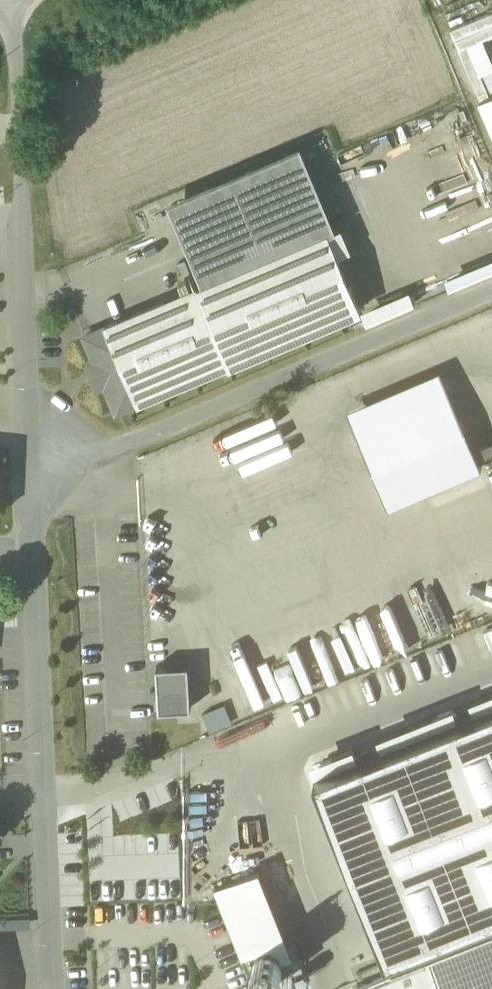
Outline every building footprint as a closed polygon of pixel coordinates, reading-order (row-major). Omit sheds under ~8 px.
[(481,105),(491,131),(491,100),(481,105)] [(171,208),(205,286),(337,229),(303,151),(171,208)] [(205,286),(113,326),(146,405),(375,312),(337,229),(205,286)] [(99,365),(90,369),(100,393),(109,389),(121,416),(146,405),(113,326),(87,337),(99,365)] [(442,375),(349,414),(390,513),(484,474),(442,375)] [(297,956),(265,873),(221,891),(248,958),(276,947),(285,953),(287,960),(297,956)] [(360,988),(491,988),(491,936),(360,988)]
